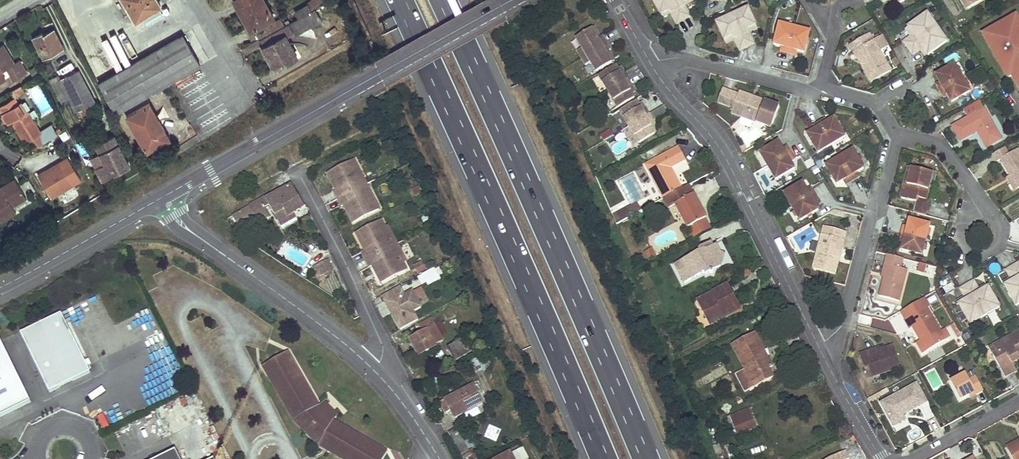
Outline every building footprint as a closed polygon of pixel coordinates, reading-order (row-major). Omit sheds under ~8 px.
[(158,0),(124,0),(136,21),(161,5),(158,0)] [(265,0),(237,0),(247,18),(245,20),(251,30),(275,17),(265,0)] [(330,0),(314,0),(308,3),(312,10),(330,0)] [(659,15),(668,10),(670,13),(676,23),(690,15),(684,5),(682,2),(685,0),(651,0),(659,15)] [(966,8),(982,0),(962,0),(966,8)] [(755,24),(747,8),(715,24),(723,40),(732,36),(734,40),(738,50),(753,42),(749,33),(747,29),(755,24)] [(668,10),(659,15),(661,18),(670,13),(668,10)] [(296,35),(318,23),(311,11),(306,14),(303,15),(300,17),(289,23),(294,32),(296,35)] [(935,25),(925,11),(906,25),(912,32),(908,35),(901,40),(911,53),(918,48),(921,46),(927,53),(945,39),(935,25)] [(983,34),(990,47),(994,44),(1004,63),(1000,65),(1007,78),(1012,75),(1018,89),(1018,21),(1016,23),(1012,17),(983,34)] [(285,26),(282,19),(257,33),(260,39),(273,32),(285,26)] [(275,68),(298,56),(287,36),(294,32),(289,23),(285,26),(273,32),(276,39),(263,46),(275,68)] [(782,24),(777,23),(772,44),(780,46),(779,51),(794,54),(795,49),(803,51),(808,30),(804,29),(797,28),(788,26),(782,24)] [(747,29),(749,33),(757,29),(755,24),(747,29)] [(912,32),(906,25),(903,27),(908,35),(912,32)] [(597,39),(599,38),(593,28),(591,29),(597,39)] [(64,47),(55,29),(45,34),(44,32),(34,37),(44,57),(64,47)] [(576,38),(581,48),(576,51),(580,58),(606,43),(602,36),(599,38),(597,39),(591,29),(576,38)] [(868,34),(848,45),(856,58),(859,57),(865,68),(862,70),(870,82),(889,71),(878,51),(872,40),(868,34)] [(200,65),(184,35),(101,82),(117,111),(200,65)] [(881,35),(872,40),(878,51),(888,45),(881,35)] [(610,50),(606,43),(580,58),(584,65),(590,62),(596,73),(611,64),(605,53),(608,52),(610,50)] [(990,47),(1000,65),(1004,63),(994,44),(990,47)] [(0,46),(0,73),(9,68),(16,79),(27,72),(20,60),(14,64),(2,45),(0,46)] [(921,46),(918,48),(924,55),(927,53),(921,46)] [(605,53),(611,64),(614,62),(608,52),(605,53)] [(856,58),(862,70),(865,68),(859,57),(856,58)] [(955,67),(953,63),(934,74),(938,81),(934,84),(942,97),(945,95),(950,102),(969,90),(966,85),(963,80),(958,72),(955,67)] [(921,72),(917,65),(913,68),(917,75),(921,72)] [(615,66),(598,76),(607,92),(628,80),(624,73),(620,75),(617,70),(615,66)] [(34,77),(38,74),(34,67),(29,70),(34,77)] [(0,73),(0,74),(3,79),(9,75),(12,81),(16,79),(9,68),(0,73)] [(94,103),(78,70),(62,78),(67,89),(78,110),(94,103)] [(67,89),(62,78),(52,83),(65,108),(70,105),(63,92),(67,89)] [(607,92),(616,108),(633,98),(631,94),(628,89),(632,87),(628,80),(607,92)] [(752,95),(739,91),(738,93),(722,87),(717,101),(732,107),(730,113),(764,125),(765,121),(772,123),(779,106),(764,100),(763,104),(751,99),(752,95)] [(764,100),(752,95),(751,99),(763,104),(764,100)] [(43,133),(30,110),(28,111),(25,113),(20,104),(16,97),(0,106),(0,108),(9,123),(10,122),(13,120),(15,124),(26,143),(43,133)] [(967,116),(951,126),(959,140),(975,130),(979,128),(980,130),(977,132),(985,147),(1000,138),(977,99),(962,107),(967,116)] [(28,111),(23,102),(20,104),(25,113),(28,111)] [(638,106),(636,102),(619,112),(628,128),(649,116),(644,109),(641,111),(638,106)] [(172,139),(151,103),(128,116),(148,152),(172,139)] [(649,125),(653,123),(649,116),(628,128),(632,135),(637,143),(638,144),(655,134),(652,130),(649,125)] [(844,135),(834,117),(826,122),(824,117),(811,124),(814,129),(807,133),(817,151),(821,149),(827,146),(835,141),(841,138),(844,135)] [(604,142),(611,138),(608,132),(601,137),(604,142)] [(131,167),(115,135),(97,144),(101,153),(106,163),(97,167),(104,181),(131,167)] [(637,143),(632,135),(626,138),(631,147),(637,143)] [(793,158),(786,145),(781,148),(778,141),(759,152),(761,155),(764,161),(769,169),(772,174),(775,179),(793,168),(789,161),(793,158)] [(664,198),(682,189),(671,167),(686,159),(680,147),(646,164),(664,198)] [(1003,147),(990,154),(995,161),(998,158),(1008,174),(1016,187),(1018,185),(1018,153),(1016,148),(1007,153),(1003,147)] [(641,161),(662,153),(660,148),(639,157),(641,161)] [(863,167),(852,149),(848,151),(843,154),(834,159),(829,163),(825,164),(836,183),(843,178),(846,183),(859,175),(856,171),(863,167)] [(92,157),(97,167),(106,163),(101,153),(92,157)] [(46,169),(38,173),(52,197),(81,181),(67,157),(53,165),(55,167),(47,172),(46,169)] [(332,191),(336,199),(360,187),(350,169),(354,167),(350,160),(325,173),(329,180),(332,179),(338,189),(334,190),(332,191)] [(905,189),(910,167),(907,166),(901,188),(905,189)] [(350,169),(360,187),(363,185),(354,167),(350,169)] [(930,172),(910,167),(905,189),(901,188),(898,197),(914,201),(915,197),(923,199),(930,172)] [(1016,187),(1008,174),(1004,177),(1012,190),(1016,187)] [(16,179),(2,188),(3,190),(0,192),(0,221),(1,222),(17,212),(13,206),(12,204),(25,195),(16,179)] [(332,179),(329,180),(334,190),(338,189),(332,179)] [(806,189),(801,182),(783,193),(786,197),(789,202),(794,210),(797,215),(800,220),(817,209),(813,201),(817,199),(810,186),(806,189)] [(305,206),(293,184),(268,199),(267,197),(233,216),(239,227),(246,223),(246,222),(256,216),(259,222),(270,216),(266,208),(270,206),(280,222),(290,217),(290,215),(294,212),(305,206)] [(363,185),(360,187),(368,204),(372,202),(363,185)] [(706,218),(689,185),(682,189),(664,198),(669,207),(675,203),(688,227),(706,218)] [(368,204),(360,187),(336,199),(340,207),(342,206),(345,204),(350,214),(347,215),(351,223),(376,210),(372,202),(368,204)] [(27,198),(25,195),(12,204),(13,206),(27,198)] [(923,199),(915,197),(914,201),(911,212),(924,215),(927,200),(923,199)] [(345,204),(342,206),(347,215),(350,214),(345,204)] [(632,215),(641,210),(639,207),(630,212),(632,215)] [(296,216),(294,212),(290,215),(290,217),(280,222),(282,226),(296,216)] [(693,238),(711,229),(706,218),(688,227),(693,238)] [(928,229),(929,224),(908,219),(906,227),(901,225),(897,241),(902,242),(900,250),(921,255),(922,250),(924,244),(926,235),(928,229)] [(363,251),(360,252),(365,260),(388,247),(379,230),(383,228),(380,220),(354,234),(358,241),(362,239),(367,249),(363,251)] [(843,238),(845,231),(823,225),(821,232),(843,238)] [(379,230),(388,247),(392,245),(383,228),(379,230)] [(841,247),(843,238),(821,232),(811,267),(834,273),(838,259),(834,258),(837,246),(841,247)] [(362,239),(358,241),(363,251),(367,249),(362,239)] [(699,248),(698,252),(700,251),(703,252),(715,245),(713,241),(699,248)] [(698,252),(675,264),(685,282),(692,278),(693,275),(696,276),(706,271),(708,273),(711,272),(714,272),(715,269),(722,265),(719,260),(724,257),(721,252),(717,244),(715,245),(703,252),(700,251),(698,252)] [(401,262),(392,245),(388,247),(397,264),(401,262)] [(397,264),(388,247),(365,260),(369,268),(371,267),(375,265),(380,274),(376,276),(380,284),(405,271),(401,262),(397,264)] [(656,258),(651,248),(644,252),(649,261),(656,258)] [(902,258),(885,254),(883,264),(886,264),(883,277),(878,296),(898,301),(906,269),(899,268),(902,258)] [(330,258),(314,267),(320,277),(326,273),(327,275),(334,272),(333,270),(335,268),(330,258)] [(1006,269),(1010,277),(1012,280),(1005,284),(1016,304),(1018,303),(1018,261),(1006,269)] [(924,272),(926,264),(918,262),(916,270),(924,272)] [(375,265),(371,267),(376,276),(380,274),(375,265)] [(417,276),(422,288),(440,279),(435,268),(417,276)] [(977,287),(972,279),(959,288),(963,295),(965,298),(956,303),(969,323),(998,306),(986,286),(979,290),(977,287)] [(739,303),(729,285),(697,301),(710,325),(726,317),(723,311),(739,303)] [(399,287),(381,296),(400,330),(417,320),(413,312),(421,308),(420,307),(413,293),(412,292),(404,297),(399,287)] [(413,293),(420,307),(428,303),(420,289),(413,293)] [(944,340),(920,299),(899,311),(909,329),(913,327),(920,340),(914,343),(920,354),(944,340)] [(742,309),(739,303),(723,311),(726,317),(742,309)] [(60,316),(19,336),(48,394),(89,374),(60,316)] [(423,334),(410,340),(419,357),(435,347),(434,345),(443,340),(431,319),(419,326),(423,334)] [(994,345),(999,355),(1006,351),(1010,358),(1002,361),(998,364),(1005,377),(1017,371),(1015,367),(1013,364),(1018,360),(1018,331),(994,345)] [(764,349),(755,332),(733,344),(745,368),(764,359),(760,351),(764,349)] [(472,344),(468,336),(448,348),(455,361),(473,351),(471,348),(472,344)] [(31,402),(2,343),(0,344),(0,418),(31,402)] [(901,367),(894,346),(880,350),(868,354),(867,350),(859,353),(867,378),(901,367)] [(768,356),(764,349),(760,351),(764,359),(768,356)] [(1006,351),(999,355),(1002,361),(1010,358),(1006,351)] [(264,366),(295,421),(319,445),(342,458),(384,458),(388,453),(334,421),(319,407),(288,352),(264,366)] [(773,366),(768,356),(764,359),(769,369),(773,366)] [(769,369),(764,359),(745,368),(755,387),(773,377),(769,369)] [(745,368),(735,374),(745,392),(755,387),(745,368)] [(984,391),(975,376),(969,379),(966,372),(949,381),(960,400),(968,396),(975,392),(977,395),(984,391)] [(925,402),(915,384),(880,403),(890,421),(902,414),(925,402)] [(482,403),(473,385),(446,400),(445,401),(441,403),(446,413),(451,410),(455,418),(482,403)] [(882,395),(880,392),(867,399),(869,402),(882,395)] [(338,417),(324,402),(319,407),(334,421),(338,417)] [(748,409),(739,412),(741,417),(750,413),(748,409)] [(739,412),(730,416),(737,435),(756,427),(750,413),(741,417),(739,412)] [(904,418),(902,414),(890,421),(892,425),(904,418)] [(457,430),(450,434),(463,458),(468,458),(476,455),(473,450),(469,452),(457,430)] [(1017,442),(1018,445),(1007,451),(1011,458),(1018,458),(1018,441),(1017,442)] [(1018,445),(1017,442),(1006,448),(1007,451),(1018,445)] [(523,447),(517,450),(522,458),(529,458),(523,447)] [(160,458),(181,458),(177,451),(160,458)]
